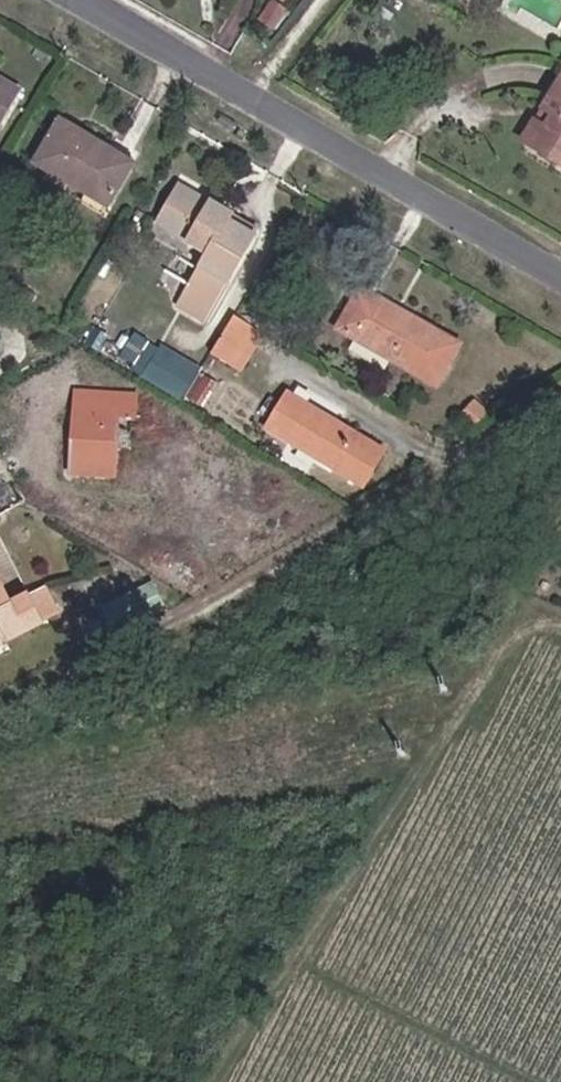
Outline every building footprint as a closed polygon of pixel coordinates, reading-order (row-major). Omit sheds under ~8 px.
[(272,0),(270,0),(257,20),(269,28),(282,7),(272,0)] [(556,83),(513,148),(560,177),(560,87),(556,83)] [(21,167),(90,211),(113,174),(87,157),(90,152),(48,126),(21,167)] [(162,297),(192,315),(237,247),(159,197),(129,243),(175,273),(162,297)] [(183,330),(192,315),(162,297),(153,311),(183,330)] [(374,336),(331,312),(327,318),(371,342),(374,336)] [(406,355),(374,336),(371,342),(327,318),(309,350),(382,394),(406,355)] [(235,350),(207,333),(184,371),(211,388),(235,350)] [(109,377),(161,410),(173,389),(179,379),(165,370),(161,378),(122,355),(109,377)] [(161,410),(179,420),(190,401),(173,389),(161,410)] [(53,477),(96,479),(95,417),(114,417),(113,398),(54,394),(53,477)] [(366,456),(290,410),(266,452),(341,498),(366,456)] [(127,578),(79,602),(93,628),(140,602),(127,578)] [(23,588),(8,597),(22,620),(36,612),(23,588)] [(22,620),(8,597),(0,601),(0,632),(22,620)]
